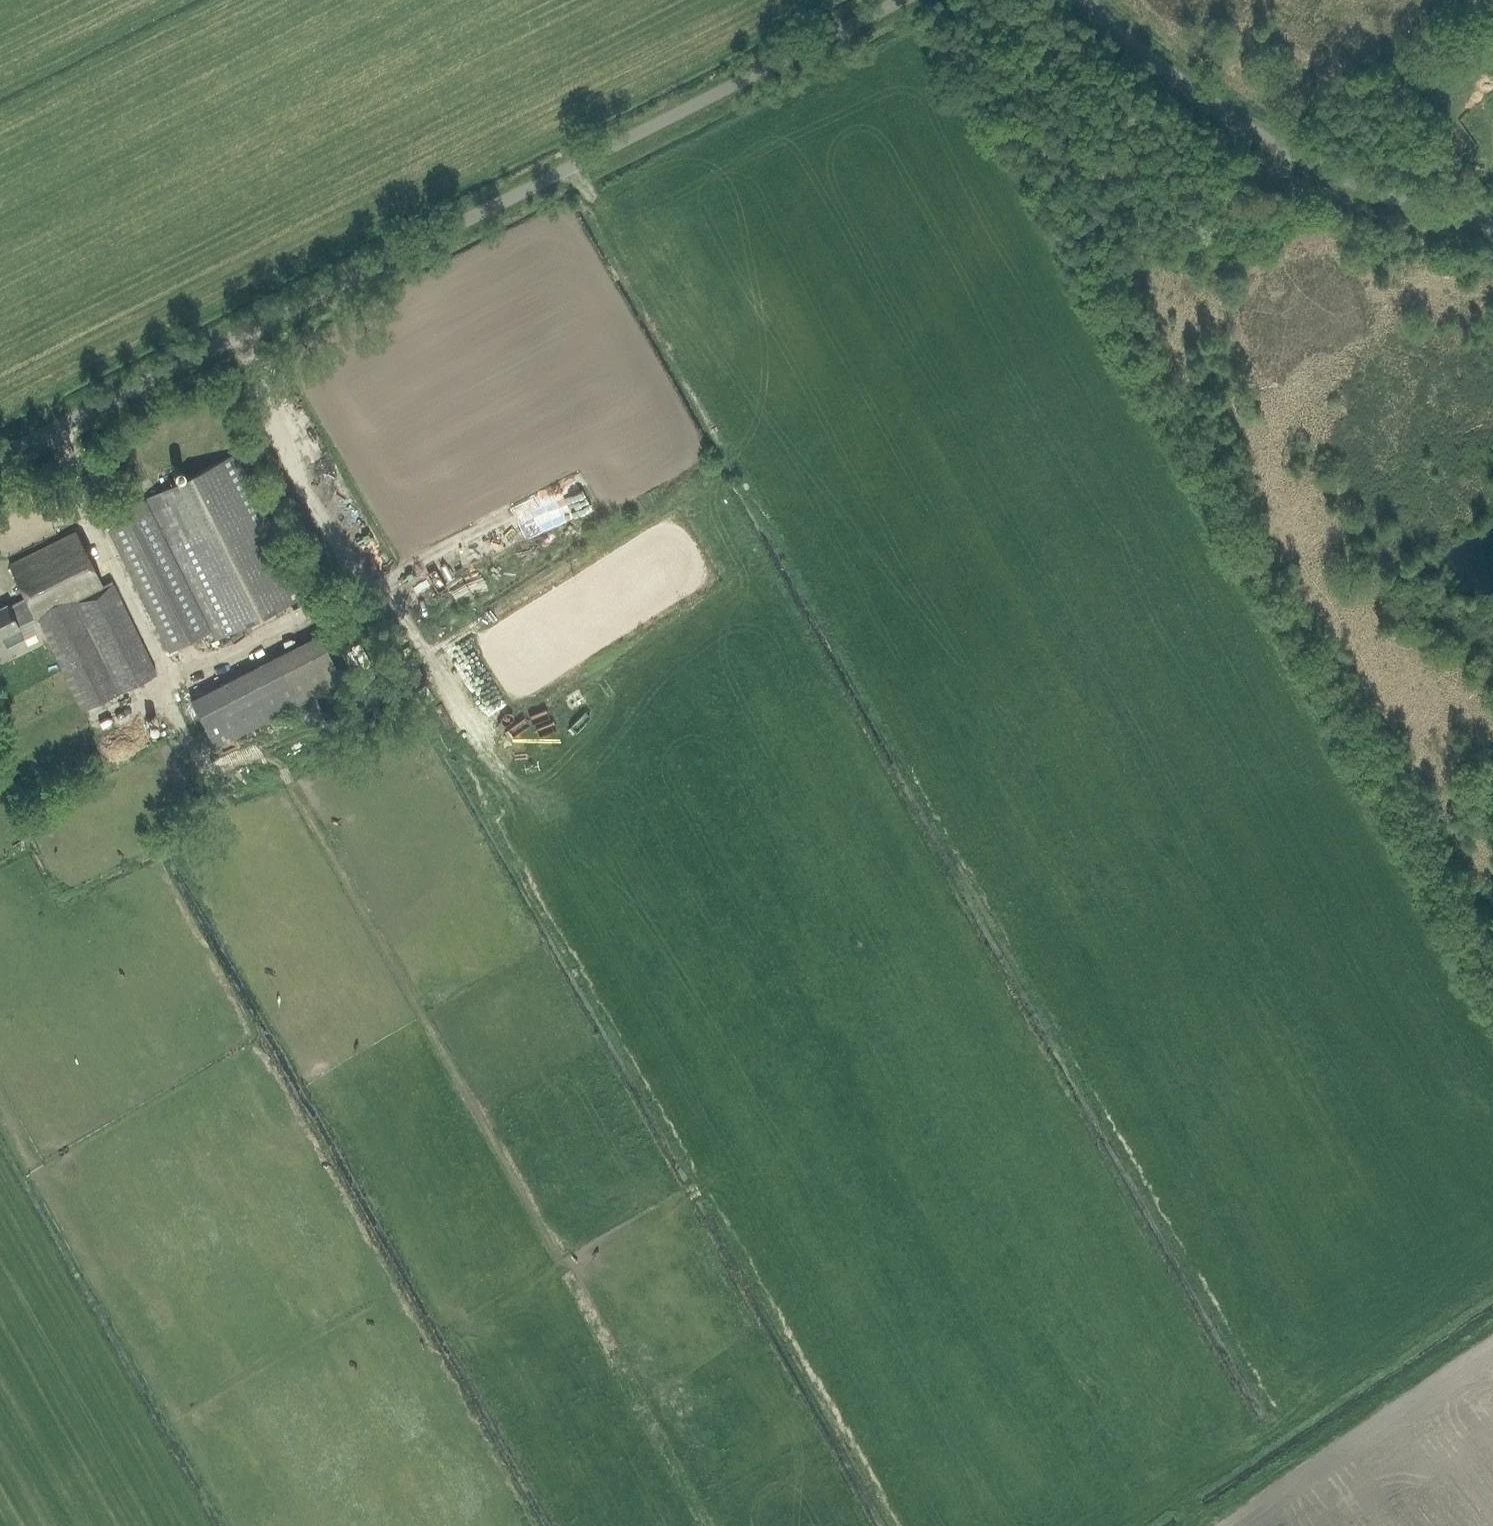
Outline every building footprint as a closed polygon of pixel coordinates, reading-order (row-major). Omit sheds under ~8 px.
[(170,651),(214,630),(220,642),(309,596),(237,455),(148,500),(147,498),(121,510),(126,520),(109,528),(170,651)] [(160,674),(113,581),(105,584),(78,531),(12,564),(29,599),(10,608),(8,605),(0,609),(0,641),(4,639),(9,649),(26,640),(20,628),(37,619),(85,712),(160,674)] [(319,633),(190,700),(216,750),(345,683),(319,633)]
